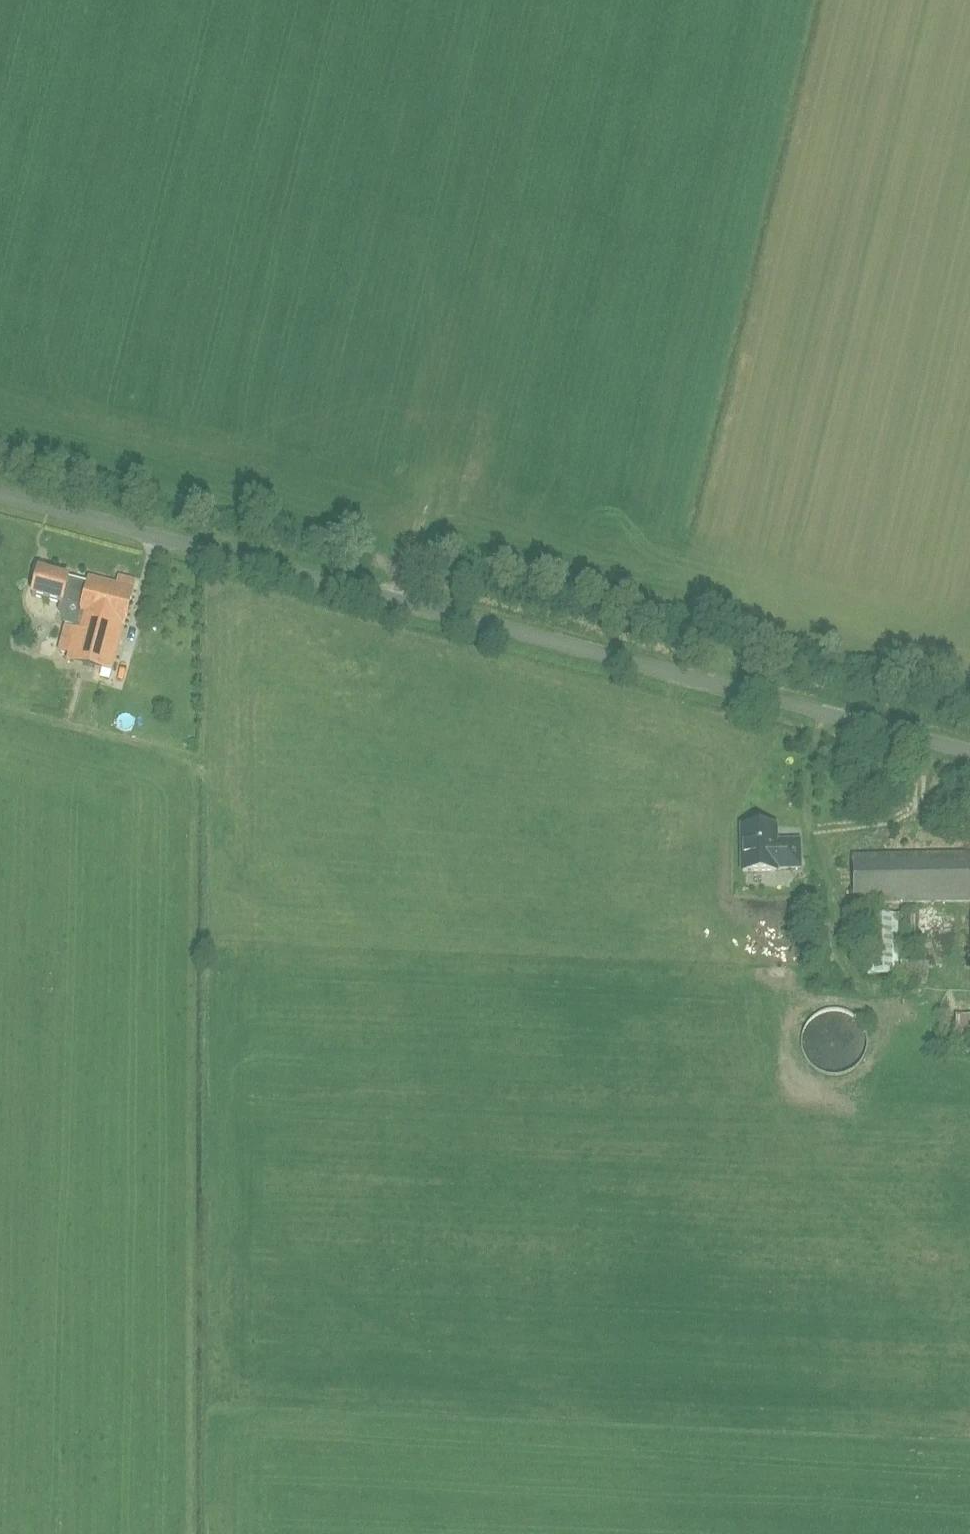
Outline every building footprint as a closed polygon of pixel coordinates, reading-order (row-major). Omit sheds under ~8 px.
[(442,569),(445,559),(439,558),(436,567),(442,569)] [(64,622),(75,625),(65,660),(111,672),(133,588),(88,576),(86,583),(67,578),(37,570),(31,595),(60,602),(58,611),(64,622)] [(774,826),(750,826),(742,826),(743,871),(775,871),(775,868),(799,868),(799,841),(783,841),(783,843),(774,843),(774,826)] [(851,856),(852,904),(969,901),(969,853),(851,856)] [(897,914),(864,914),(865,976),(898,976),(897,914)] [(928,963),(900,962),(900,984),(926,984),(928,963)] [(840,1010),(828,1010),(816,1014),(810,1020),(805,1025),(802,1032),(801,1039),(801,1047),(803,1055),(808,1064),(816,1070),(822,1073),(826,1074),(834,1075),(842,1074),(848,1071),(856,1066),(861,1060),(866,1052),(867,1042),(867,1035),(862,1025),(855,1017),(848,1013),(840,1010)] [(952,1015),(952,1041),(969,1041),(969,1015),(952,1015)]
